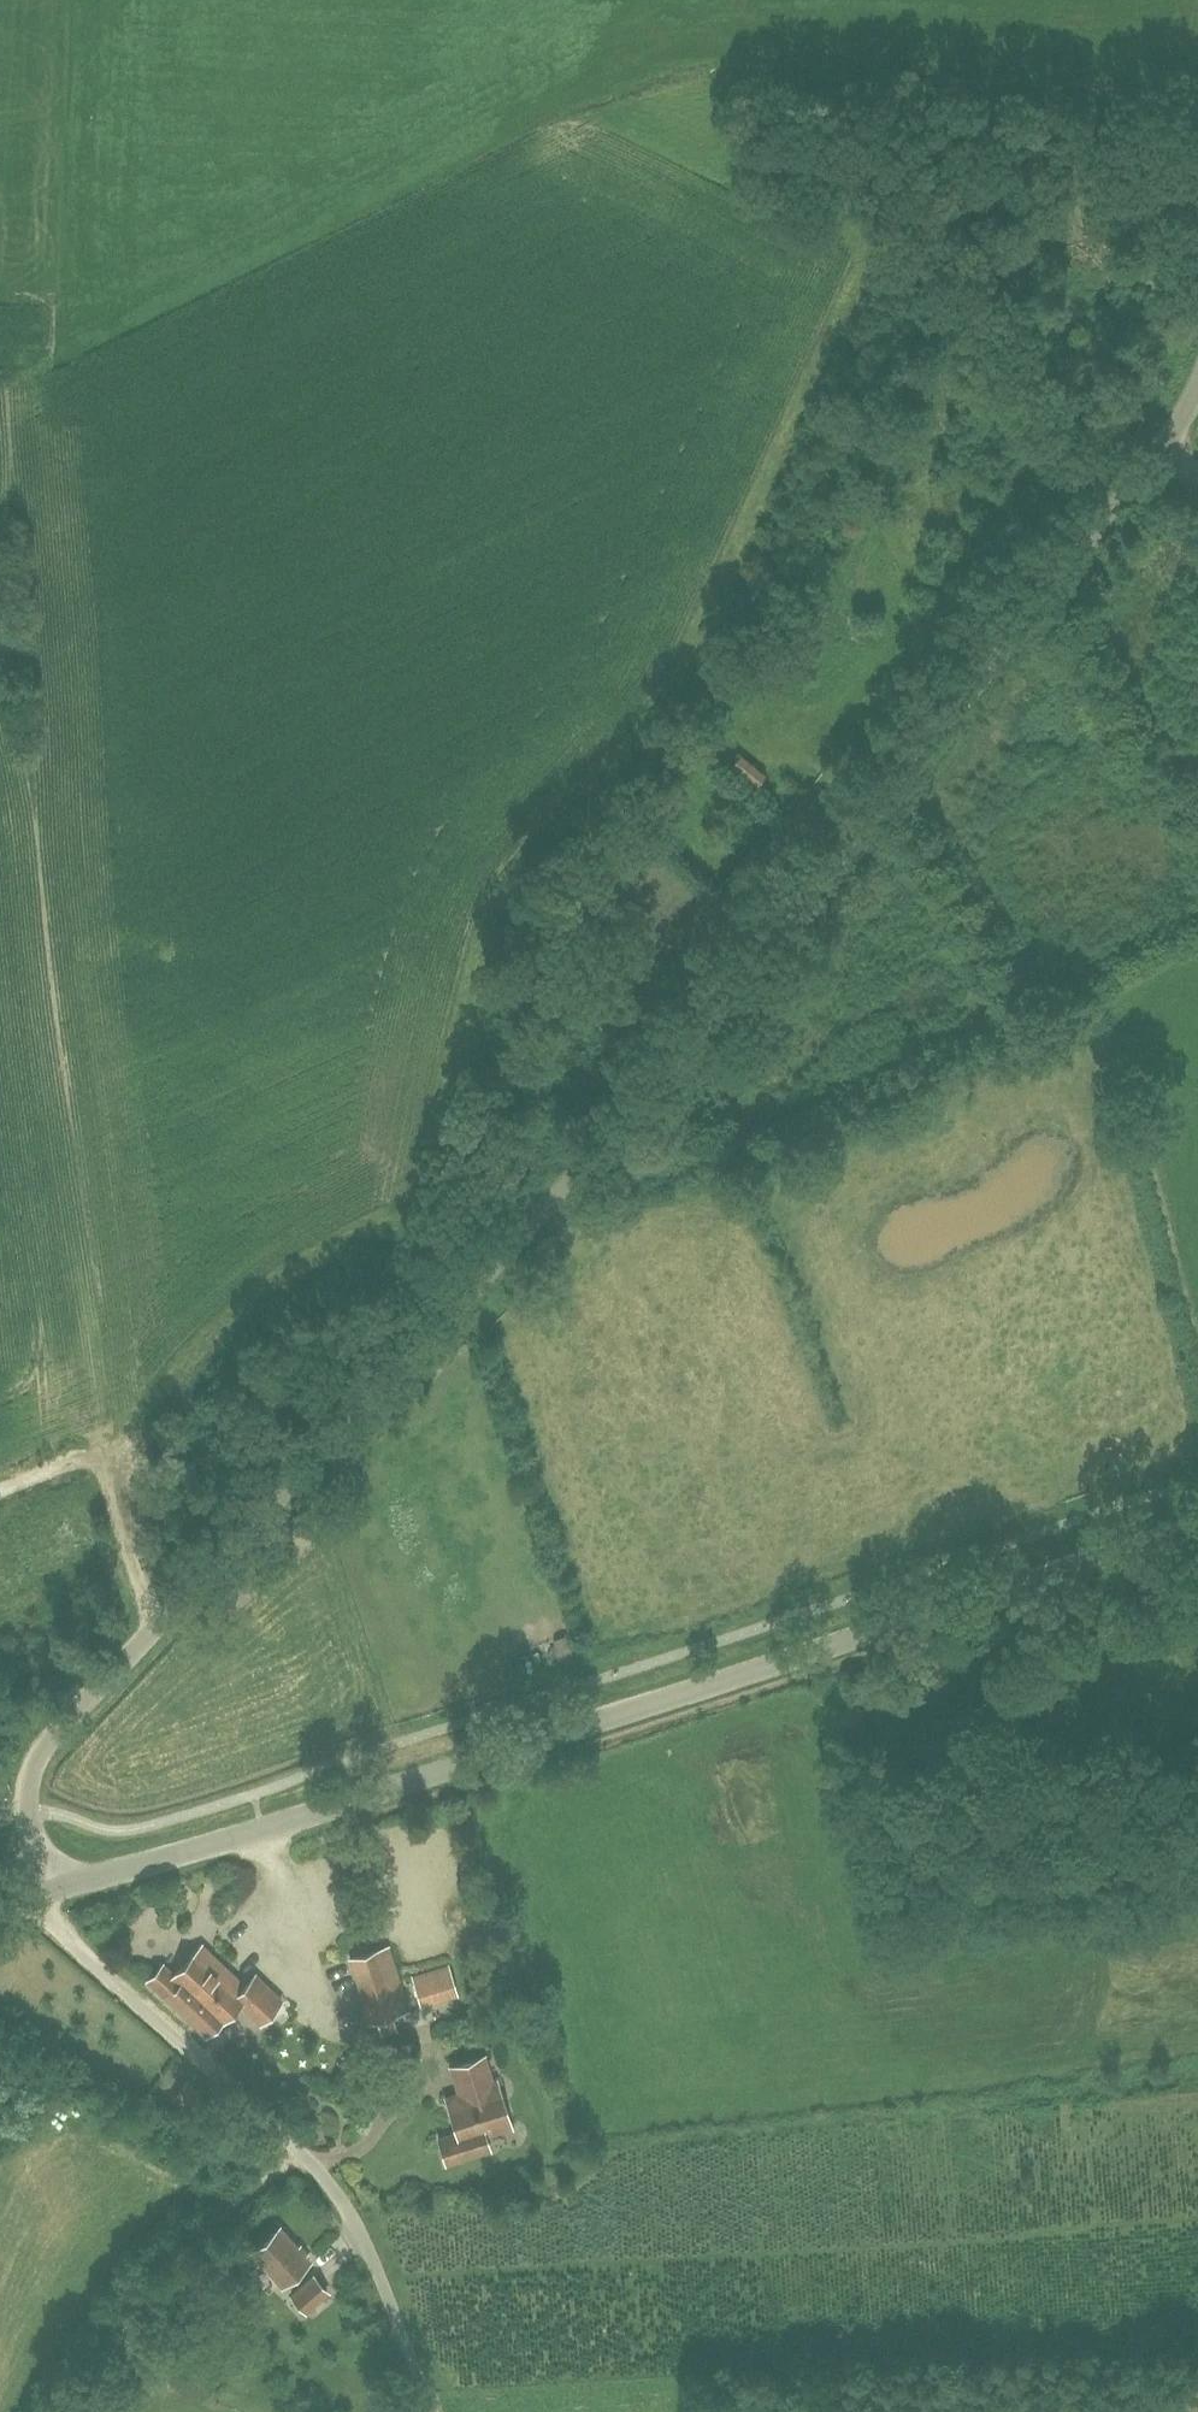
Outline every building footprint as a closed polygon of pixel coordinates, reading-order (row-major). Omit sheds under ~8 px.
[(728,776),(753,796),(765,785),(739,765),(728,776)] [(262,2022),(284,1999),(256,1973),(245,1984),(202,1944),(174,1973),(163,1963),(148,1980),(207,2035),(216,2026),(240,2001),(262,2022)] [(388,1946),(351,1957),(371,2021),(378,2019),(382,2033),(396,2028),(392,2014),(408,2009),(388,1946)] [(447,2098),(458,2132),(439,2138),(447,2164),(490,2150),(485,2134),(511,2126),(497,2080),(494,2081),(486,2055),(457,2065),(465,2092),(447,2098)] [(282,2285),(310,2261),(279,2226),(252,2251),(282,2285)] [(303,2309),(327,2288),(312,2271),(288,2291),(303,2309)]
